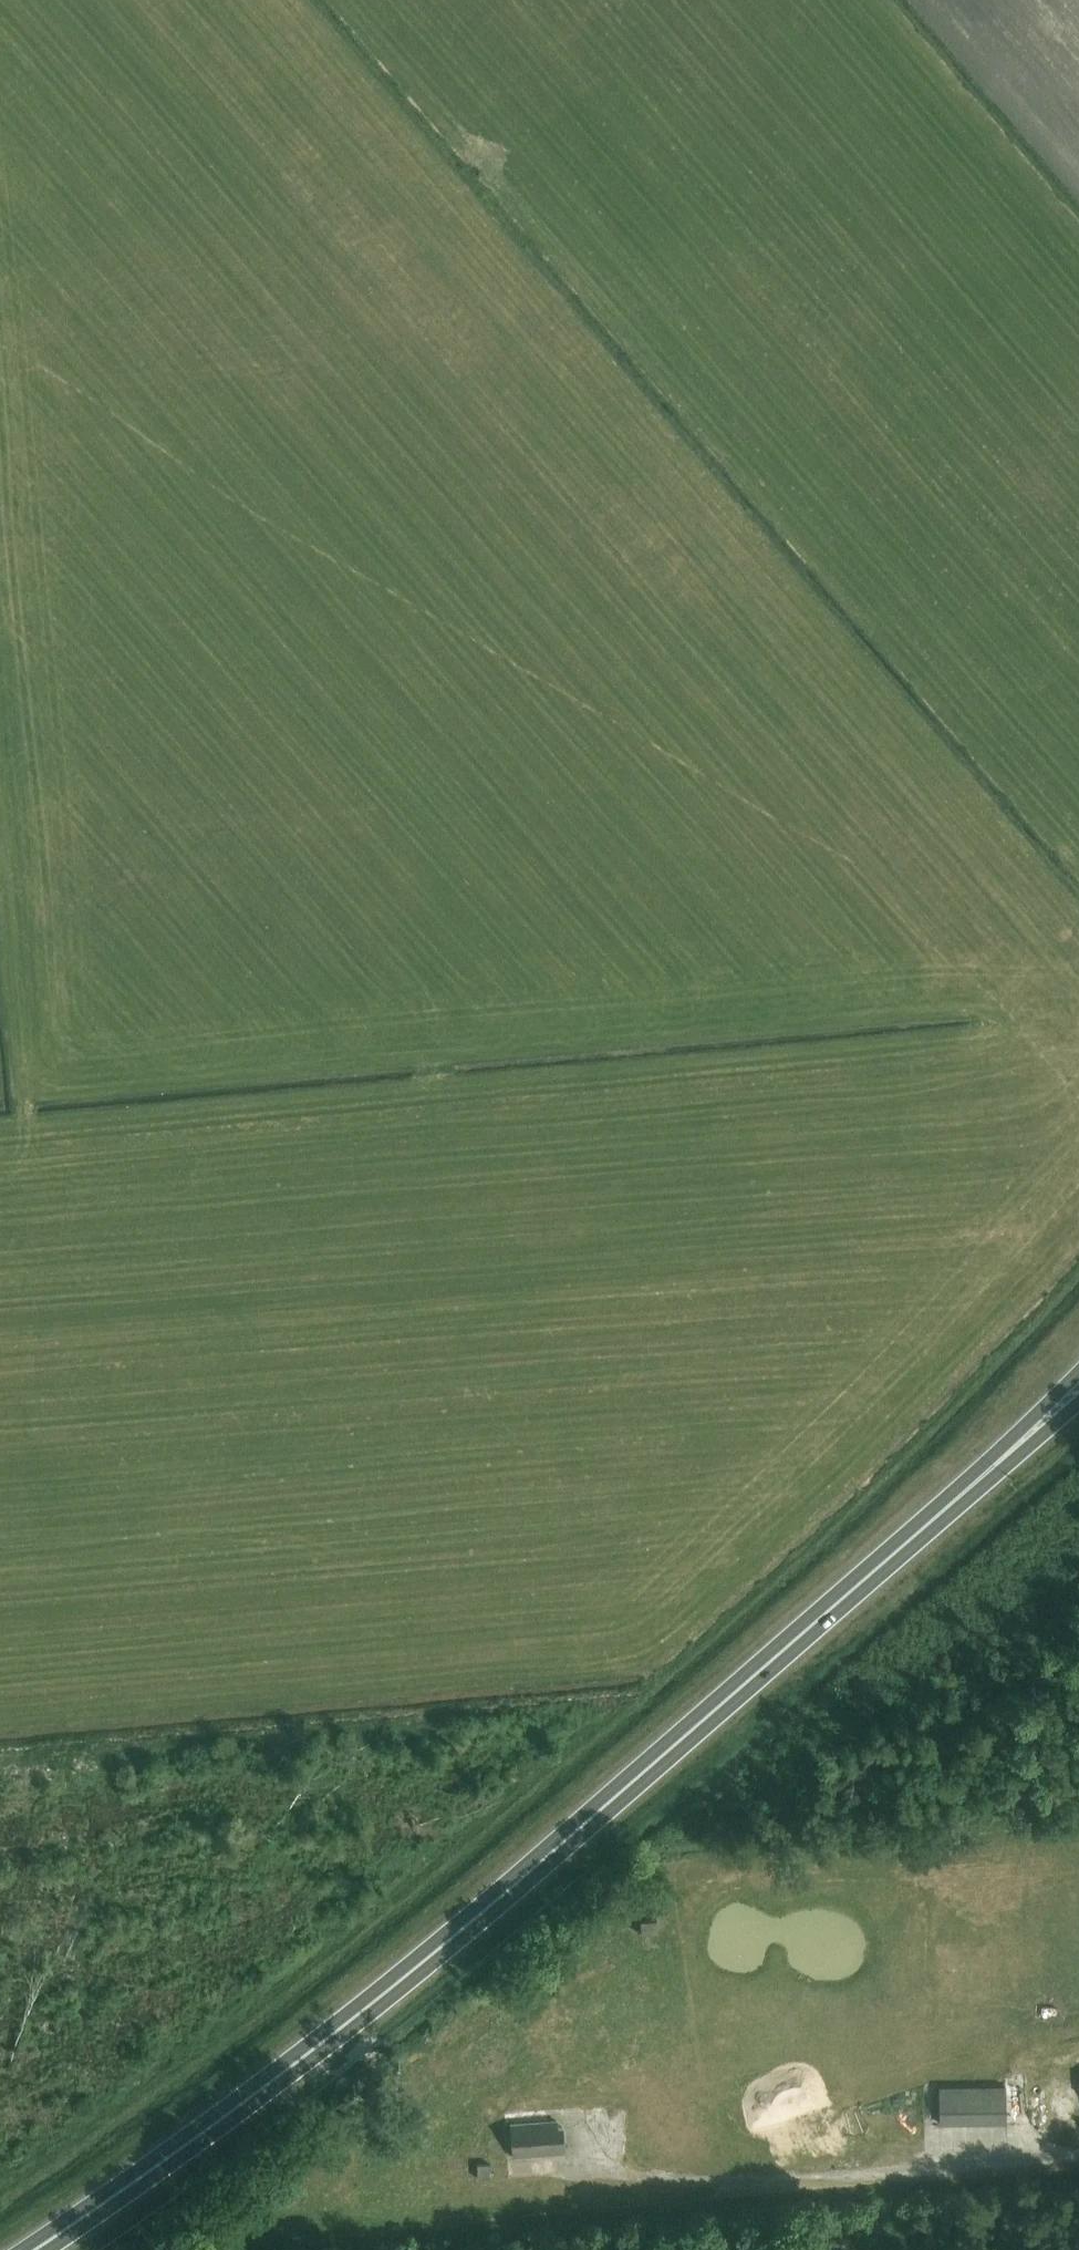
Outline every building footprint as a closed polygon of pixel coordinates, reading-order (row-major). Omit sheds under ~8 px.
[(641,1931),(657,1929),(656,1917),(640,1919),(641,1931)] [(1005,2083),(938,2085),(939,2121),(1006,2119),(1005,2083)] [(555,2145),(564,2144),(562,2124),(557,2124),(556,2118),(510,2122),(512,2154),(556,2151),(555,2145)] [(477,2163),(477,2177),(490,2176),(490,2163),(477,2163)]
